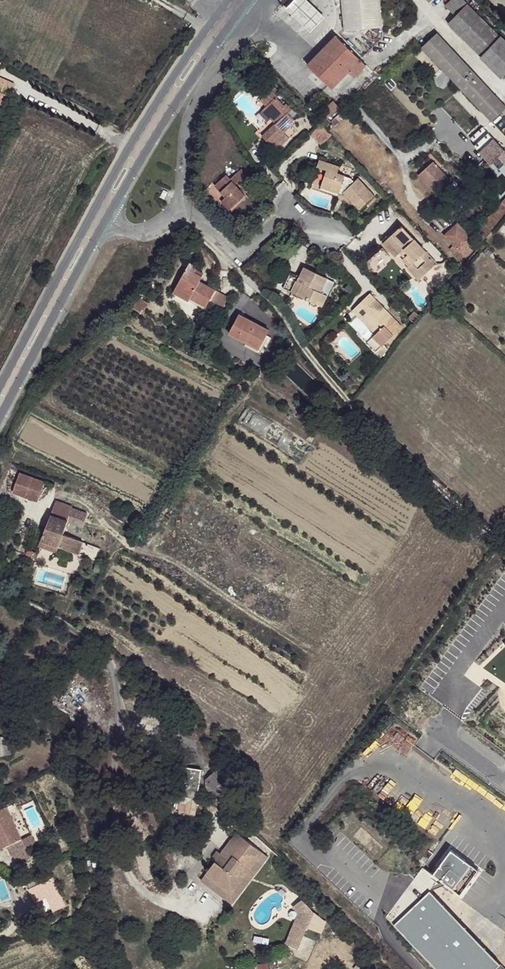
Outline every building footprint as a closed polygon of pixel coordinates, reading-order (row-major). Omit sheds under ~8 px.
[(311,32),(324,18),(313,7),(306,0),(295,0),(286,10),(300,22),(311,32)] [(380,0),(342,0),(343,16),(344,22),(345,31),(382,27),(380,0)] [(448,24),(501,77),(504,73),(504,41),(464,0),(451,0),(445,6),(456,16),(448,24)] [(422,48),(491,121),(502,112),(504,115),(504,114),(504,106),(437,34),(422,48)] [(366,65),(336,36),(307,65),(332,89),(336,85),(341,90),(366,65)] [(10,96),(15,85),(0,78),(0,91),(10,96)] [(262,136),(276,151),(289,139),(284,133),(290,127),(289,125),(300,116),(293,109),(292,110),(286,104),(284,106),(277,98),(277,97),(271,90),(264,97),(270,104),(266,107),(274,116),(275,115),(280,120),(276,124),(262,136)] [(3,111),(10,96),(0,91),(0,110),(3,111)] [(270,104),(264,97),(260,100),(266,107),(270,104)] [(339,107),(333,101),(321,112),(327,119),(339,107)] [(274,116),(266,107),(260,113),(268,122),(271,119),(276,124),(280,120),(275,115),(274,116)] [(332,136),(320,124),(310,133),(321,145),(332,136)] [(485,159),(490,164),(492,163),(499,170),(504,165),(504,152),(483,127),(470,139),(475,145),(482,152),(484,150),(489,156),(485,159)] [(474,146),(485,159),(489,156),(484,150),(482,152),(475,145),(474,146)] [(343,193),(359,211),(375,197),(358,179),(354,182),(351,179),(337,174),(340,167),(320,161),(318,167),(327,171),(321,188),(339,194),(340,192),(343,193)] [(418,175),(436,194),(451,181),(433,162),(418,175)] [(226,175),(214,186),(225,198),(221,201),(229,211),(245,196),(235,185),(240,181),(247,189),(254,183),(241,169),(230,179),(226,175)] [(501,203),(485,223),(474,235),(476,237),(482,244),(504,215),(504,206),(501,203)] [(453,204),(449,208),(456,216),(460,212),(453,204)] [(472,241),(476,237),(474,235),(468,228),(465,231),(458,223),(445,235),(465,257),(472,251),(468,247),(473,243),(472,241)] [(381,241),(383,243),(402,226),(400,224),(381,241)] [(437,264),(402,226),(383,243),(396,257),(400,253),(404,249),(408,254),(405,257),(403,259),(409,266),(407,267),(419,280),(437,264)] [(197,268),(189,264),(173,293),(189,301),(190,299),(206,307),(209,302),(215,292),(199,283),(202,278),(194,274),(195,271),(197,268)] [(290,273),(283,288),(322,307),(334,282),(303,268),(299,277),(290,273)] [(215,292),(209,302),(221,309),(227,298),(215,292)] [(367,342),(376,352),(384,344),(402,327),(370,294),(363,301),(364,302),(360,306),(359,304),(352,311),(360,319),(362,317),(370,325),(368,327),(375,335),(367,342)] [(190,299),(189,301),(205,310),(206,307),(190,299)] [(414,311),(408,318),(414,323),(420,316),(414,311)] [(239,315),(229,334),(247,343),(247,342),(259,348),(268,330),(239,315)] [(362,317),(360,319),(368,327),(370,325),(362,317)] [(257,352),(259,348),(247,342),(247,343),(245,346),(257,352)] [(384,344),(376,352),(380,356),(388,349),(384,344)] [(44,482),(19,473),(12,492),(37,501),(44,482)] [(64,535),(68,521),(83,527),(87,514),(72,509),(72,507),(56,501),(42,541),(58,547),(78,555),(83,542),(64,535)] [(58,547),(42,541),(41,541),(39,546),(56,553),(58,547)] [(0,739),(0,756),(11,754),(12,739),(0,739)] [(181,813),(196,815),(202,770),(183,767),(180,791),(178,791),(177,793),(177,796),(179,797),(179,801),(176,801),(175,808),(182,809),(181,813)] [(206,781),(206,793),(216,803),(236,785),(220,768),(206,781)] [(6,808),(0,810),(0,835),(6,847),(10,857),(13,856),(26,850),(21,840),(6,808)] [(231,894),(262,853),(237,833),(221,854),(217,860),(205,875),(231,894)] [(21,840),(26,850),(36,845),(31,835),(21,840)] [(451,849),(433,874),(439,878),(460,894),(478,870),(451,849)] [(26,850),(13,856),(16,863),(29,857),(26,850)] [(262,853),(231,894),(205,875),(201,881),(232,905),(268,857),(262,853)] [(428,888),(439,878),(433,874),(421,867),(387,917),(436,968),(496,968),(501,964),(428,888)] [(43,883),(49,896),(48,897),(55,911),(66,906),(53,878),(43,883)] [(43,883),(28,890),(34,903),(48,897),(49,896),(43,883)] [(295,922),(286,944),(298,950),(307,928),(321,934),(326,922),(314,912),(303,899),(296,905),(304,914),(300,924),(295,922)] [(304,914),(296,905),(294,907),(299,913),(295,922),(300,924),(304,914)]
